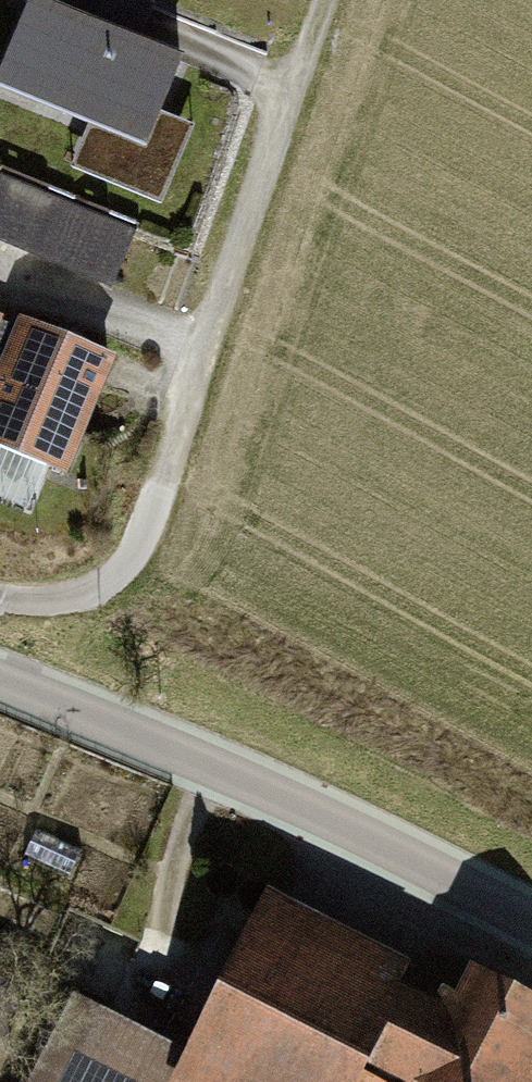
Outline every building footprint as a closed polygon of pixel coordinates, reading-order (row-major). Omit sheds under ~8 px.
[(31,3),(0,80),(0,89),(145,148),(180,61),(59,12),(64,0),(23,0),(31,3)] [(0,176),(0,239),(36,254),(59,201),(0,176)] [(135,233),(59,201),(36,254),(113,286),(135,233)] [(0,325),(0,444),(62,470),(109,358),(26,323),(22,334),(0,325)] [(81,848),(37,829),(24,859),(68,878),(81,848)] [(262,923),(192,1064),(75,1003),(35,1081),(373,1081),(353,1072),(363,1055),(417,1081),(530,1081),(531,1077),(531,1017),(515,1009),(521,993),(474,972),(460,1000),(448,994),(439,1014),(262,923)]
